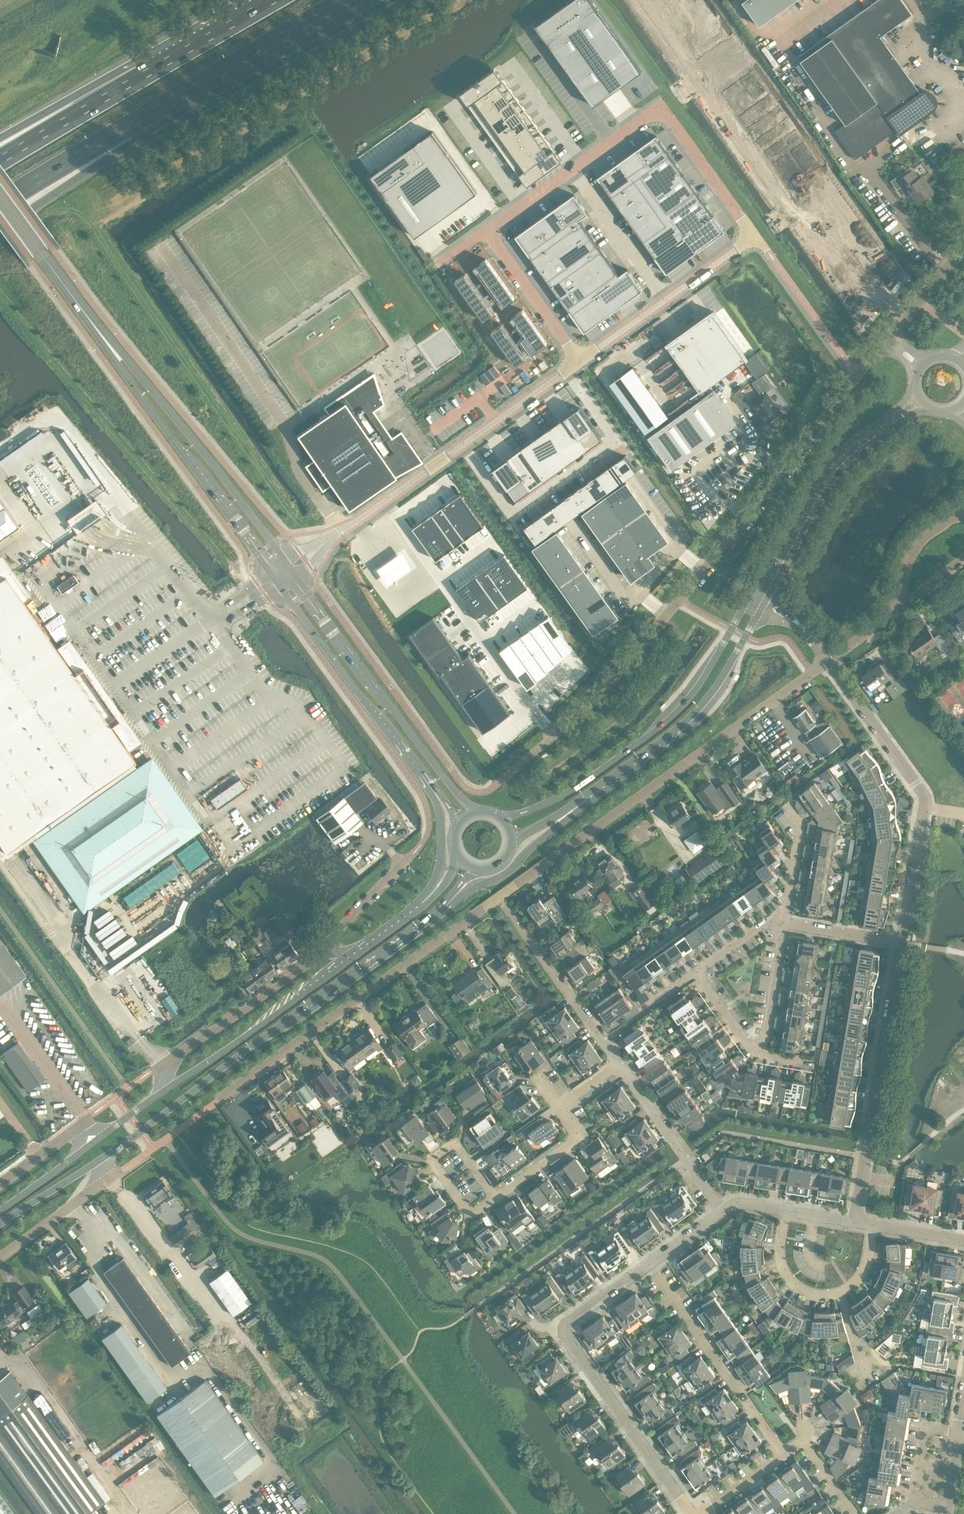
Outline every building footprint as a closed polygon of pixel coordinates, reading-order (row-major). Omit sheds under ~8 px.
[(535,25),(544,38),(545,38),(593,106),(642,71),(593,3),(591,0),(571,0),(568,2),(568,1),(535,25)] [(693,57),(730,31),(708,0),(652,0),(693,57)] [(742,1),(759,26),(796,0),(744,0),(742,1)] [(880,36),(912,13),(902,0),(884,0),(832,37),(897,129),(900,133),(933,109),(934,108),(935,107),(935,106),(936,105),(936,104),(936,103),(937,102),(937,101),(936,100),(936,99),(936,98),(936,97),(935,96),(934,95),(934,94),(933,94),(932,93),(931,92),(930,92),(928,91),(926,91),(925,91),(924,91),(923,92),(922,92),(921,93),(880,36)] [(855,159),(897,129),(832,37),(801,60),(846,123),(835,131),(855,159)] [(754,65),(718,91),(787,187),(823,161),(754,65)] [(495,67),(478,79),(482,85),(486,91),(503,78),(500,73),(495,67)] [(503,78),(486,91),(492,100),(510,87),(503,78)] [(478,79),(460,92),(464,98),(468,103),(486,91),(482,85),(478,79)] [(510,87),(492,100),(494,103),(499,109),(516,96),(510,87)] [(486,91),(468,103),(477,115),(494,103),(492,100),(486,91)] [(516,96),(499,109),(503,114),(505,117),(523,105),(516,96)] [(494,103),(477,115),(485,127),(503,114),(499,109),(494,103)] [(523,105),(505,117),(511,126),(529,114),(523,105)] [(503,114),(485,127),(493,139),(511,126),(505,117),(503,114)] [(529,114),(511,126),(517,135),(535,122),(529,114)] [(535,122),(517,135),(519,138),(524,144),(541,131),(535,122)] [(511,126),(493,139),(502,150),(519,138),(517,135),(511,126)] [(433,131),(372,175),(415,236),(477,192),(433,131)] [(541,131),(524,144),(528,150),(530,153),(548,140),(541,131)] [(626,157),(598,177),(666,273),(694,253),(701,248),(725,231),(656,135),(633,152),(626,157)] [(519,138),(502,150),(510,162),(528,150),(524,144),(519,138)] [(548,140),(530,153),(537,162),(554,149),(548,140)] [(554,149),(537,162),(545,173),(562,160),(554,149)] [(528,150),(510,162),(519,174),(537,162),(530,153),(528,150)] [(537,162),(519,174),(527,186),(545,173),(537,162)] [(922,175),(918,178),(910,167),(891,180),(897,189),(901,186),(906,193),(910,190),(917,201),(932,190),(922,175)] [(574,194),(516,236),(584,332),(643,290),(628,269),(619,275),(580,219),(588,213),(574,194)] [(857,208),(805,246),(836,289),(888,252),(857,208)] [(484,260),(475,267),(503,306),(513,299),(484,260)] [(466,273),(457,280),(485,320),(495,313),(466,273)] [(723,304),(676,337),(710,386),(758,352),(723,304)] [(519,308),(509,315),(524,335),(519,338),(530,353),(544,342),(519,308)] [(501,321),(491,328),(517,363),(526,355),(501,321)] [(539,363),(543,370),(548,366),(543,360),(539,363)] [(631,368),(608,385),(643,433),(666,417),(631,368)] [(305,465),(322,490),(331,484),(348,509),(395,477),(422,462),(421,461),(401,431),(392,437),(373,411),(384,404),(374,372),(324,407),(328,413),(309,427),(297,435),(314,459),(305,465)] [(713,390),(648,436),(672,469),(737,422),(713,390)] [(766,391),(751,402),(767,423),(781,412),(766,391)] [(578,407),(492,468),(516,500),(601,439),(578,407)] [(623,455),(524,527),(535,542),(634,470),(623,455)] [(626,482),(584,512),(633,579),(654,564),(647,555),(668,540),(626,482)] [(461,493),(451,500),(463,516),(473,509),(461,493)] [(451,500),(442,507),(453,523),(463,516),(451,500)] [(442,507),(432,513),(444,529),(453,523),(442,507)] [(473,509),(463,516),(474,532),(484,525),(473,509)] [(432,513),(423,520),(434,536),(444,529),(432,513)] [(463,516),(453,523),(465,539),(474,532),(463,516)] [(423,520),(413,527),(425,543),(434,536),(423,520)] [(453,523),(444,529),(455,546),(465,539),(453,523)] [(444,529),(434,536),(446,552),(455,546),(444,529)] [(556,531),(534,548),(594,632),(617,616),(556,531)] [(434,536),(425,543),(436,559),(446,552),(434,536)] [(401,548),(376,565),(388,582),(412,566),(401,548)] [(505,554),(495,561),(507,577),(517,570),(505,554)] [(495,561),(486,568),(497,584),(507,577),(495,561)] [(486,568),(476,575),(488,591),(497,584),(486,568)] [(16,846),(33,833),(55,864),(78,898),(190,819),(151,763),(139,771),(136,767),(133,763),(136,761),(111,725),(119,719),(83,667),(74,673),(69,665),(24,601),(32,596),(21,579),(15,571),(14,570),(6,576),(5,575),(0,579),(0,857),(16,846)] [(517,570),(507,577),(518,594),(529,586),(517,570)] [(476,575),(467,581),(478,598),(488,591),(476,575)] [(56,588),(61,595),(78,583),(73,576),(56,588)] [(507,577),(497,584),(509,600),(518,594),(507,577)] [(467,581),(457,588),(469,605),(478,598),(467,581)] [(497,584),(488,591),(500,607),(509,600),(497,584)] [(488,591),(478,598),(490,614),(500,607),(488,591)] [(478,598),(469,605),(480,621),(490,614),(478,598)] [(948,625),(957,638),(960,635),(963,641),(963,608),(963,609),(960,604),(953,609),(960,621),(956,624),(954,621),(948,625)] [(548,614),(539,621),(550,637),(560,630),(548,614)] [(434,617),(410,634),(440,676),(442,674),(484,733),(512,713),(470,654),(464,658),(434,617)] [(539,621),(529,628),(540,644),(550,637),(539,621)] [(529,628),(520,635),(531,651),(540,644),(529,628)] [(952,645),(942,631),(934,637),(928,629),(908,644),(917,658),(920,659),(924,659),(927,657),(928,654),(926,651),(925,650),(936,642),(943,651),(952,645)] [(572,647),(560,630),(550,637),(562,654),(572,647)] [(520,635),(510,641),(522,658),(531,651),(520,635)] [(562,654),(550,637),(540,644),(553,662),(563,655),(562,654)] [(510,641),(500,648),(512,665),(522,658),(510,641)] [(553,662),(540,644),(531,651),(544,669),(554,663),(553,662)] [(544,669),(531,651),(522,658),(536,678),(545,671),(544,669)] [(536,678),(522,658),(512,665),(527,686),(537,679),(536,678)] [(896,680),(892,674),(894,673),(886,661),(881,664),(881,663),(873,668),(883,682),(889,678),(892,682),(893,683),(896,681),(896,680)] [(880,690),(877,686),(883,682),(873,668),(866,673),(867,674),(863,677),(872,690),(874,694),(880,690)] [(896,681),(902,690),(903,691),(908,687),(900,676),(896,680),(896,681)] [(886,687),(894,698),(903,691),(902,690),(896,681),(893,683),(892,682),(886,687)] [(817,699),(811,703),(818,712),(823,708),(817,699)] [(804,732),(816,723),(806,709),(794,717),(804,732)] [(816,723),(804,732),(809,739),(821,756),(842,742),(826,719),(817,725),(816,723)] [(872,758),(869,753),(867,755),(863,750),(845,763),(849,768),(849,770),(850,771),(850,773),(850,774),(852,777),(853,779),(876,762),(872,757),(872,758)] [(740,788),(766,769),(756,754),(737,766),(736,765),(728,770),(740,788)] [(789,760),(778,768),(781,772),(792,764),(789,760)] [(876,762),(853,779),(855,782),(859,786),(862,791),(882,781),(880,776),(882,775),(879,771),(880,770),(876,762)] [(829,777),(836,787),(839,785),(832,775),(829,777)] [(212,799),(219,808),(249,787),(242,778),(212,799)] [(316,818),(334,842),(362,821),(355,813),(371,801),(376,797),(364,781),(354,789),(316,818)] [(733,804),(733,805),(739,800),(725,781),(715,788),(711,782),(698,792),(713,812),(723,805),(726,809),(733,804)] [(820,789),(821,783),(815,782),(815,781),(799,793),(806,803),(822,792),(820,789)] [(865,800),(867,806),(894,798),(890,790),(889,790),(887,786),(885,787),(882,781),(862,791),(865,797),(865,800)] [(843,797),(846,795),(839,785),(836,787),(843,797)] [(822,792),(806,803),(813,813),(829,801),(827,799),(828,793),(822,792)] [(853,805),(846,795),(843,797),(849,807),(853,805)] [(389,808),(381,798),(366,811),(376,822),(385,814),(384,813),(389,808)] [(894,798),(867,806),(867,807),(870,814),(871,815),(872,821),(894,818),(893,812),(895,812),(894,807),(895,807),(894,798)] [(829,801),(813,813),(816,818),(819,818),(817,828),(837,831),(838,824),(843,821),(834,809),(835,803),(829,801)] [(700,813),(695,807),(689,812),(683,803),(668,814),(680,831),(693,822),(691,820),(700,813)] [(872,821),(872,828),(871,833),(871,836),(899,837),(898,828),(897,828),(897,823),(894,824),(894,818),(872,821)] [(781,836),(777,831),(776,832),(767,820),(757,828),(764,838),(764,837),(775,852),(779,850),(777,847),(783,843),(779,837),(781,836)] [(837,831),(817,828),(815,840),(835,843),(835,840),(840,836),(837,831)] [(871,841),(872,846),(871,852),(893,856),(894,851),(896,851),(897,846),(898,846),(899,837),(871,836),(871,841)] [(781,860),(775,852),(764,837),(764,838),(754,845),(761,854),(772,869),(776,866),(774,864),(781,860)] [(835,843),(815,840),(813,852),(833,855),(833,852),(838,848),(835,843)] [(686,867),(697,882),(725,863),(714,848),(686,867)] [(833,855),(813,852),(811,863),(831,867),(831,864),(836,860),(833,855)] [(871,852),(870,859),(869,860),(867,867),(867,869),(893,874),(894,867),(895,862),(892,862),(893,856),(871,852)] [(778,876),(772,869),(761,854),(751,861),(758,871),(759,871),(769,886),(770,886),(773,883),(772,881),(778,876)] [(617,867),(618,867),(610,855),(595,866),(603,877),(604,876),(609,883),(622,874),(617,867)] [(831,867),(811,863),(809,875),(829,879),(829,875),(834,872),(831,867)] [(653,889),(664,881),(656,869),(644,877),(653,889)] [(893,874),(867,869),(866,875),(867,880),(866,886),(887,890),(888,884),(891,885),(892,880),(893,874)] [(775,893),(770,886),(769,886),(759,871),(758,871),(749,878),(751,882),(752,882),(765,900),(765,901),(766,903),(770,900),(769,898),(775,893)] [(585,893),(588,897),(591,894),(588,890),(593,887),(584,874),(577,879),(586,892),(585,893)] [(829,879),(809,875),(807,887),(827,890),(827,887),(832,884),(829,879)] [(586,892),(577,879),(570,884),(579,897),(581,896),(584,900),(588,897),(585,893),(586,892)] [(759,905),(765,901),(765,900),(752,882),(751,882),(742,889),(755,907),(755,908),(756,910),(761,907),(759,905)] [(633,892),(645,910),(653,904),(641,886),(633,892)] [(866,886),(864,893),(864,894),(861,901),(861,903),(888,908),(889,901),(888,901),(889,896),(886,896),(887,890),(866,886)] [(827,890),(807,887),(805,899),(825,902),(825,899),(830,895),(827,890)] [(749,911),(755,908),(755,907),(742,889),(732,896),(745,914),(747,917),(751,914),(749,911)] [(612,899),(605,890),(598,894),(604,904),(612,899)] [(531,914),(534,918),(536,917),(541,925),(553,917),(556,921),(567,913),(554,894),(543,902),(539,896),(535,899),(536,901),(528,906),(533,913),(531,914)] [(593,902),(597,909),(604,904),(599,896),(591,902),(591,903),(593,902)] [(740,918),(745,914),(732,896),(723,902),(722,903),(736,921),(735,921),(737,924),(741,921),(740,918)] [(736,921),(722,903),(723,902),(720,899),(709,906),(712,910),(713,910),(726,928),(727,931),(731,928),(730,925),(735,921),(736,921)] [(825,902),(805,899),(803,911),(814,913),(816,916),(819,914),(823,914),(823,911),(828,907),(825,902)] [(597,909),(593,902),(591,903),(591,902),(587,904),(593,912),(597,909)] [(888,908),(861,903),(860,909),(861,914),(860,921),(882,924),(883,918),(885,919),(886,914),(888,908)] [(720,932),(726,928),(713,910),(712,910),(703,916),(703,917),(716,935),(717,938),(722,935),(720,932)] [(279,912),(268,920),(271,925),(266,929),(274,939),(290,927),(279,912)] [(716,935),(703,917),(703,916),(700,912),(690,920),(706,942),(708,944),(712,941),(710,939),(716,935)] [(700,946),(706,942),(690,920),(680,927),(696,949),(698,951),(702,948),(700,946)] [(691,953),(696,949),(680,927),(671,934),(687,956),(686,956),(688,958),(692,955),(691,953)] [(289,962),(277,944),(268,932),(266,929),(261,933),(275,952),(271,955),(281,968),(289,962)] [(564,952),(568,958),(587,945),(582,938),(577,941),(569,930),(561,935),(560,933),(555,937),(556,939),(550,943),(556,950),(554,952),(558,956),(564,952)] [(681,960),(686,956),(687,956),(671,934),(661,940),(677,963),(678,965),(682,962),(681,960)] [(298,955),(289,942),(286,937),(277,944),(289,962),(298,955)] [(26,975),(0,939),(0,993),(26,975)] [(798,939),(796,952),(816,955),(817,952),(822,948),(818,943),(814,942),(812,939),(810,941),(798,939)] [(244,944),(247,949),(254,944),(250,940),(244,944)] [(671,967),(677,963),(661,940),(651,947),(667,970),(668,972),(673,969),(671,967)] [(591,952),(587,945),(568,958),(573,964),(566,969),(570,973),(571,972),(577,980),(583,976),(584,978),(589,974),(588,972),(595,967),(587,955),(591,952)] [(661,974),(667,970),(651,947),(641,954),(657,977),(659,979),(663,976),(661,974)] [(855,949),(854,956),(853,957),(851,964),(850,966),(877,970),(878,964),(877,964),(878,959),(876,959),(877,953),(855,949)] [(513,960),(509,954),(506,956),(502,950),(493,956),(494,957),(485,964),(502,987),(511,980),(504,972),(513,966),(510,962),(513,960)] [(816,955),(796,952),(794,963),(814,967),(815,964),(820,960),(816,955)] [(652,981),(657,977),(641,954),(632,961),(648,984),(647,984),(649,986),(653,983),(652,981)] [(267,977),(275,972),(277,971),(267,958),(262,961),(259,956),(255,960),(258,964),(267,977)] [(642,988),(647,984),(648,984),(632,961),(621,969),(639,993),(643,990),(642,988)] [(246,966),(259,984),(267,977),(258,964),(254,968),(250,963),(246,966)] [(814,967),(794,963),(792,975),(812,979),(813,976),(818,972),(814,967)] [(614,965),(609,969),(617,980),(622,977),(614,965)] [(259,984),(246,966),(237,972),(250,990),(259,984)] [(877,970),(850,966),(850,971),(850,977),(849,983),(871,987),(872,981),(874,982),(875,977),(876,977),(877,970)] [(461,998),(461,997),(462,997),(462,998),(484,982),(487,986),(493,982),(482,967),(476,971),(475,969),(453,985),(457,991),(457,992),(456,992),(455,992),(454,992),(453,993),(452,994),(452,995),(451,996),(455,1001),(456,1001),(457,1001),(458,1001),(459,1000),(460,999),(461,998)] [(812,979),(792,975),(790,987),(810,991),(811,987),(816,984),(812,979)] [(599,976),(587,984),(591,989),(603,981),(599,976)] [(846,994),(845,1000),(871,1004),(872,998),(873,993),(870,993),(871,987),(849,983),(848,989),(846,994)] [(607,995),(621,1016),(626,1012),(625,1011),(632,1005),(628,999),(630,998),(626,994),(625,995),(619,987),(607,995)] [(810,991),(790,987),(788,999),(808,1002),(809,999),(814,996),(810,991)] [(517,994),(512,988),(507,991),(511,998),(517,994)] [(617,1019),(621,1016),(607,995),(595,1004),(601,1012),(599,1013),(602,1018),(604,1016),(608,1023),(616,1017),(617,1019)] [(668,1006),(675,1016),(702,997),(696,995),(688,1001),(684,995),(668,1006)] [(675,1016),(682,1026),(698,1014),(694,1008),(701,1003),(702,997),(675,1016)] [(808,1002),(788,999),(786,1011),(806,1014),(807,1011),(812,1007),(808,1002)] [(871,1004),(845,1000),(844,1005),(845,1011),(844,1017),(865,1021),(866,1015),(869,1015),(870,1010),(870,1011),(871,1004)] [(425,1024),(426,1026),(437,1018),(426,1003),(416,1010),(414,1008),(393,1024),(405,1039),(412,1048),(425,1038),(419,1029),(425,1024)] [(553,1031),(572,1017),(565,1007),(559,1011),(555,1004),(544,1012),(549,1019),(546,1021),(553,1031)] [(501,1015),(511,1017),(513,1007),(503,1005),(501,1015)] [(806,1014),(786,1011),(784,1023),(804,1026),(805,1023),(810,1019),(806,1014)] [(682,1026),(689,1035),(716,1016),(710,1015),(702,1020),(698,1014),(682,1026)] [(689,1035),(696,1045),(712,1034),(708,1028),(715,1023),(716,1016),(689,1035)] [(572,1017),(553,1031),(563,1045),(577,1035),(573,1031),(579,1026),(572,1017)] [(844,1017),(842,1023),(842,1025),(839,1032),(839,1034),(866,1038),(867,1032),(866,1032),(867,1027),(864,1026),(865,1021),(844,1017)] [(804,1026),(784,1023),(782,1034),(802,1038),(803,1035),(808,1031),(804,1026)] [(633,1053),(651,1040),(641,1025),(624,1037),(630,1046),(629,1047),(633,1053)] [(368,1027),(351,1039),(364,1057),(376,1048),(378,1050),(382,1047),(368,1027)] [(696,1045),(703,1055),(730,1036),(724,1034),(716,1040),(712,1034),(696,1045)] [(802,1038),(782,1034),(780,1047),(790,1048),(794,1051),(796,1049),(800,1050),(801,1047),(806,1043),(802,1038)] [(866,1038),(839,1034),(838,1039),(839,1045),(838,1051),(860,1055),(861,1049),(863,1049),(864,1044),(866,1038)] [(703,1055),(710,1065),(726,1053),(722,1048),(729,1042),(730,1036),(703,1055)] [(450,1045),(458,1056),(469,1048),(461,1037),(450,1045)] [(352,1065),(364,1057),(351,1039),(335,1050),(336,1052),(334,1053),(334,1055),(337,1059),(339,1059),(340,1058),(349,1070),(353,1067),(352,1065)] [(576,1063),(595,1049),(588,1039),(583,1044),(579,1039),(569,1046),(572,1051),(569,1053),(576,1063)] [(531,1040),(520,1048),(521,1050),(515,1055),(526,1070),(532,1066),(533,1067),(545,1059),(531,1040)] [(645,1067),(662,1055),(651,1040),(633,1053),(638,1060),(639,1059),(645,1067)] [(27,1090),(43,1078),(18,1042),(2,1054),(27,1090)] [(384,1049),(393,1060),(403,1053),(394,1042),(384,1049)] [(597,1063),(602,1059),(595,1049),(576,1063),(585,1076),(586,1078),(600,1068),(597,1063)] [(838,1051),(837,1057),(836,1059),(834,1066),(833,1068),(860,1072),(861,1066),(860,1066),(861,1061),(859,1060),(860,1055),(838,1051)] [(710,1065),(717,1074),(739,1059),(744,1055),(738,1054),(730,1059),(726,1053),(710,1065)] [(654,1083),(672,1070),(662,1055),(645,1067),(651,1075),(649,1076),(654,1083)] [(726,1083),(731,1086),(740,1073),(736,1067),(742,1063),(739,1059),(717,1074),(724,1084),(726,1083)] [(510,1079),(515,1075),(506,1061),(500,1065),(500,1064),(488,1073),(489,1073),(484,1077),(493,1090),(498,1087),(500,1090),(512,1082),(510,1079)] [(754,1061),(752,1067),(753,1067),(748,1094),(760,1096),(763,1077),(756,1076),(758,1067),(754,1061)] [(770,1078),(763,1077),(760,1096),(772,1098),(777,1065),(772,1069),(770,1078)] [(781,1070),(777,1065),(772,1098),(784,1100),(787,1081),(780,1080),(781,1070)] [(736,1092),(748,1094),(753,1067),(752,1067),(748,1067),(747,1074),(740,1073),(731,1086),(736,1090),(736,1092)] [(860,1072),(833,1068),(833,1073),(833,1079),(832,1085),(854,1089),(855,1083),(857,1083),(858,1078),(859,1078),(860,1072)] [(282,1069),(273,1075),(283,1088),(286,1092),(294,1086),(282,1069)] [(794,1082),(787,1081),(784,1100),(795,1102),(801,1069),(796,1073),(794,1082)] [(805,1075),(801,1069),(795,1102),(808,1104),(811,1085),(803,1084),(805,1075)] [(345,1104),(353,1098),(349,1093),(348,1093),(334,1074),(329,1078),(323,1070),(321,1072),(320,1071),(312,1076),(313,1077),(311,1079),(323,1096),(329,1091),(340,1100),(341,1099),(345,1104)] [(683,1084),(672,1070),(654,1083),(659,1089),(660,1088),(666,1096),(683,1084)] [(340,1080),(348,1092),(360,1084),(351,1072),(340,1080)] [(287,1094),(286,1092),(285,1092),(283,1088),(273,1075),(264,1082),(278,1101),(287,1094)] [(465,1106),(468,1104),(473,1110),(486,1100),(482,1094),(485,1091),(474,1077),(464,1084),(467,1087),(457,1094),(465,1106)] [(305,1084),(294,1091),(302,1103),(313,1096),(305,1084)] [(675,1112),(693,1099),(683,1084),(666,1096),(672,1104),(670,1105),(675,1112)] [(609,1110),(629,1096),(622,1086),(616,1090),(612,1085),(599,1095),(609,1110)] [(832,1085),(831,1091),(830,1093),(828,1100),(827,1102),(854,1106),(855,1100),(855,1095),(853,1094),(854,1089),(832,1085)] [(533,1114),(534,1111),(540,1107),(532,1096),(529,1098),(526,1093),(514,1101),(518,1106),(515,1108),(523,1119),(530,1114),(533,1114)] [(291,1094),(287,1097),(292,1105),(296,1102),(291,1094)] [(629,1096),(609,1110),(616,1119),(619,1117),(623,1122),(633,1115),(630,1110),(636,1105),(629,1096)] [(448,1122),(456,1117),(442,1098),(435,1103),(437,1107),(427,1114),(440,1132),(450,1124),(448,1122)] [(702,1115),(704,1114),(693,1099),(675,1112),(680,1118),(681,1117),(687,1126),(688,1125),(690,1126),(691,1127),(692,1127),(692,1128),(693,1128),(695,1128),(696,1128),(697,1128),(699,1128),(699,1127),(701,1126),(702,1125),(702,1124),(703,1124),(703,1123),(703,1122),(704,1121),(704,1120),(704,1119),(704,1118),(703,1117),(703,1116),(702,1115)] [(255,1109),(254,1110),(262,1120),(263,1122),(262,1123),(264,1127),(258,1131),(263,1139),(279,1128),(273,1120),(269,1115),(270,1114),(268,1111),(273,1107),(268,1100),(259,1106),(258,1106),(254,1108),(255,1109)] [(854,1106),(827,1102),(827,1107),(827,1112),(826,1119),(848,1123),(849,1117),(852,1117),(852,1112),(853,1112),(854,1106)] [(423,1134),(428,1142),(434,1138),(415,1111),(405,1118),(408,1123),(404,1126),(403,1125),(397,1129),(402,1136),(401,1137),(402,1139),(403,1140),(405,1142),(406,1141),(409,1145),(415,1141),(414,1140),(423,1134)] [(498,1143),(495,1139),(504,1132),(490,1112),(470,1126),(484,1146),(485,1146),(489,1150),(498,1143)] [(315,1116),(309,1120),(313,1125),(318,1121),(315,1116)] [(632,1142),(652,1128),(645,1119),(639,1123),(635,1118),(625,1125),(628,1130),(625,1132),(632,1142)] [(523,1128),(529,1137),(531,1135),(535,1140),(535,1141),(536,1141),(536,1142),(537,1142),(538,1142),(539,1142),(540,1141),(547,1136),(548,1137),(559,1129),(553,1121),(552,1120),(551,1120),(550,1120),(549,1120),(548,1120),(544,1123),(543,1122),(538,1125),(535,1120),(523,1128)] [(305,1121),(297,1127),(301,1133),(309,1127),(305,1121)] [(656,1147),(653,1142),(659,1138),(652,1128),(632,1142),(639,1152),(643,1157),(646,1155),(656,1147)] [(613,1154),(609,1148),(607,1149),(599,1136),(590,1143),(592,1146),(583,1153),(596,1172),(603,1168),(602,1166),(608,1162),(610,1165),(618,1160),(617,1159),(620,1157),(617,1152),(613,1154)] [(393,1156),(393,1154),(398,1150),(389,1137),(384,1140),(383,1139),(374,1146),(372,1142),(367,1146),(373,1154),(376,1152),(384,1164),(394,1158),(393,1156)] [(513,1167),(516,1165),(526,1158),(517,1145),(511,1149),(508,1147),(505,1146),(502,1146),(499,1148),(499,1147),(485,1157),(490,1164),(497,1159),(498,1159),(499,1160),(500,1161),(501,1162),(503,1162),(504,1162),(505,1162),(507,1162),(508,1161),(509,1161),(513,1167)] [(707,1151),(706,1151),(702,1154),(706,1160),(710,1156),(707,1151)] [(734,1180),(737,1165),(738,1158),(719,1155),(706,1164),(719,1182),(725,1178),(734,1180)] [(750,1183),(753,1165),(754,1160),(738,1158),(737,1165),(734,1180),(750,1183)] [(580,1185),(579,1183),(588,1176),(585,1171),(585,1170),(577,1159),(556,1174),(569,1192),(580,1185)] [(754,1160),(753,1165),(750,1183),(766,1185),(769,1163),(754,1160)] [(409,1162),(406,1165),(403,1164),(402,1162),(381,1176),(386,1183),(394,1177),(404,1192),(422,1180),(418,1174),(419,1167),(412,1166),(409,1162)] [(769,1163),(766,1185),(782,1188),(785,1166),(769,1163)] [(785,1166),(782,1188),(797,1191),(801,1168),(785,1166)] [(801,1168),(797,1191),(813,1193),(817,1171),(801,1168)] [(490,1169),(485,1173),(488,1177),(493,1173),(490,1169)] [(817,1171),(813,1193),(829,1196),(833,1174),(817,1171)] [(833,1174),(829,1196),(845,1199),(849,1176),(833,1174)] [(549,1202),(553,1203),(561,1197),(548,1178),(541,1183),(542,1183),(538,1186),(538,1185),(529,1192),(540,1206),(547,1200),(549,1202)] [(594,1192),(599,1189),(592,1179),(587,1183),(594,1192)] [(144,1193),(143,1194),(144,1195),(153,1208),(154,1209),(155,1208),(160,1205),(163,1210),(171,1204),(167,1199),(172,1196),(173,1195),(173,1194),(163,1181),(164,1181),(163,1180),(162,1181),(156,1185),(150,1189),(144,1193)] [(921,1211),(925,1186),(908,1183),(903,1208),(921,1211)] [(435,1191),(430,1184),(403,1202),(408,1210),(419,1203),(427,1215),(446,1202),(437,1189),(435,1191)] [(671,1199),(683,1216),(693,1209),(692,1207),(697,1204),(683,1184),(680,1186),(679,1193),(671,1199)] [(925,1186),(921,1211),(939,1214),(943,1189),(925,1186)] [(952,1190),(948,1216),(963,1219),(963,1193),(952,1190)] [(535,1219),(520,1198),(515,1202),(509,1201),(500,1208),(499,1213),(510,1229),(522,1220),(527,1225),(535,1219)] [(683,1216),(671,1199),(663,1204),(656,1203),(654,1205),(668,1225),(673,1221),(674,1223),(683,1216)] [(639,1222),(651,1239),(660,1232),(660,1231),(664,1227),(650,1207),(648,1209),(646,1216),(639,1222)] [(456,1236),(459,1222),(454,1221),(447,1211),(432,1222),(435,1226),(429,1230),(433,1236),(439,1232),(443,1238),(451,1239),(451,1235),(456,1236)] [(550,1223),(543,1213),(538,1217),(543,1224),(545,1226),(550,1223)] [(749,1217),(743,1237),(763,1241),(763,1240),(764,1235),(766,1236),(767,1234),(769,1226),(765,1224),(766,1222),(757,1218),(756,1220),(749,1217)] [(651,1239),(639,1222),(631,1227),(624,1226),(621,1228),(635,1248),(640,1245),(641,1246),(651,1239)] [(488,1251),(493,1247),(494,1249),(496,1249),(509,1240),(501,1229),(496,1232),(494,1232),(489,1226),(487,1227),(485,1225),(474,1233),(479,1239),(477,1240),(477,1243),(479,1246),(481,1246),(483,1245),(488,1251)] [(606,1245),(618,1262),(628,1255),(627,1254),(632,1250),(618,1230),(615,1232),(614,1239),(606,1245)] [(742,1257),(764,1256),(764,1251),(764,1246),(763,1246),(763,1241),(743,1237),(742,1257)] [(79,1261),(75,1257),(76,1256),(65,1241),(47,1254),(50,1259),(49,1260),(49,1262),(49,1264),(50,1266),(52,1267),(54,1267),(56,1266),(58,1269),(66,1264),(69,1268),(79,1261)] [(885,1261),(905,1265),(906,1244),(899,1244),(899,1241),(884,1243),(884,1245),(884,1251),(884,1256),(885,1256),(885,1261)] [(691,1253),(704,1271),(717,1262),(719,1265),(724,1261),(716,1250),(711,1253),(704,1244),(691,1253)] [(193,1257),(199,1266),(216,1254),(210,1245),(193,1257)] [(618,1262),(606,1245),(598,1251),(591,1249),(588,1251),(602,1271),(607,1268),(608,1269),(618,1262)] [(470,1250),(465,1253),(463,1253),(460,1248),(447,1257),(444,1252),(441,1254),(445,1259),(444,1259),(451,1269),(471,1273),(481,1266),(470,1250)] [(944,1275),(948,1253),(932,1250),(930,1261),(924,1260),(922,1274),(928,1275),(929,1272),(944,1275)] [(704,1271),(691,1253),(678,1263),(684,1272),(680,1275),(688,1287),(693,1283),(691,1280),(704,1271)] [(944,1275),(960,1277),(959,1280),(963,1281),(963,1267),(962,1266),(963,1256),(963,1255),(948,1253),(944,1275)] [(100,1268),(168,1362),(187,1348),(119,1254),(100,1268)] [(573,1268),(586,1285),(595,1278),(594,1277),(599,1274),(585,1254),(582,1256),(581,1263),(573,1268)] [(764,1266),(766,1266),(765,1261),(764,1256),(742,1257),(746,1278),(765,1271),(764,1266)] [(879,1275),(900,1284),(905,1265),(885,1261),(885,1262),(884,1266),(882,1266),(880,1272),(879,1275)] [(88,1267),(81,1272),(84,1276),(91,1271),(88,1267)] [(586,1285),(573,1268),(566,1274),(559,1273),(556,1275),(570,1294),(575,1291),(576,1292),(586,1285)] [(755,1296),(774,1284),(773,1282),(771,1279),(770,1277),(769,1275),(768,1276),(765,1271),(746,1278),(755,1296)] [(539,1288),(551,1306),(561,1299),(560,1297),(565,1294),(550,1274),(548,1276),(546,1283),(539,1288)] [(876,1281),(874,1284),(876,1285),(873,1289),(889,1302),(900,1284),(879,1275),(876,1281)] [(68,1292),(86,1317),(106,1303),(88,1277),(68,1292)] [(782,1297),(779,1293),(780,1292),(778,1289),(774,1284),(755,1296),(769,1312),(782,1297)] [(21,1305),(22,1306),(33,1299),(23,1286),(13,1293),(18,1300),(13,1303),(11,1301),(0,1308),(0,1319),(4,1325),(20,1314),(16,1308),(21,1305)] [(230,1286),(210,1300),(224,1319),(244,1305),(230,1286)] [(551,1306),(539,1288),(531,1294),(524,1293),(521,1295),(535,1315),(540,1311),(541,1312),(551,1306)] [(706,1322),(724,1309),(715,1296),(717,1294),(713,1289),(702,1297),(705,1302),(696,1309),(706,1322)] [(869,1293),(868,1292),(862,1297),(860,1298),(874,1317),(889,1302),(873,1289),(869,1293)] [(932,1309),(952,1312),(954,1301),(958,1302),(959,1294),(933,1290),(931,1299),(934,1300),(932,1309)] [(626,1299),(640,1319),(650,1312),(648,1309),(652,1305),(645,1295),(640,1298),(636,1292),(626,1299)] [(520,1312),(526,1308),(516,1294),(497,1307),(498,1309),(497,1311),(497,1313),(499,1316),(501,1316),(503,1316),(508,1323),(522,1314),(520,1312)] [(783,1297),(782,1297),(769,1312),(786,1324),(796,1304),(792,1301),(788,1299),(787,1300),(783,1297)] [(869,1331),(864,1322),(874,1317),(860,1298),(859,1300),(857,1301),(853,1303),(852,1304),(853,1305),(848,1308),(856,1327),(860,1336),(869,1331)] [(640,1319),(626,1299),(616,1306),(621,1312),(616,1316),(625,1329),(640,1319)] [(805,1309),(805,1308),(801,1306),(796,1304),(786,1324),(805,1331),(810,1311),(805,1309)] [(715,1335),(733,1322),(724,1309),(706,1322),(715,1335)] [(921,1326),(927,1327),(953,1331),(954,1325),(950,1324),(952,1312),(932,1309),(931,1318),(922,1317),(921,1326)] [(825,1333),(825,1311),(824,1311),(815,1310),(815,1312),(810,1311),(805,1331),(825,1333)] [(849,1340),(841,1311),(835,1311),(835,1310),(833,1310),(831,1310),(829,1311),(825,1311),(825,1333),(837,1332),(838,1341),(849,1340)] [(594,1322),(607,1342),(617,1335),(615,1332),(620,1329),(612,1318),(607,1321),(603,1316),(594,1322)] [(94,1328),(100,1324),(95,1317),(90,1321),(94,1328)] [(607,1342),(594,1322),(584,1329),(588,1335),(583,1339),(591,1349),(595,1346),(598,1349),(607,1342)] [(665,1346),(685,1333),(678,1323),(672,1327),(668,1322),(658,1330),(661,1334),(658,1337),(665,1346)] [(724,1348),(742,1335),(733,1322),(715,1335),(724,1348)] [(101,1337),(147,1401),(167,1387),(121,1323),(101,1337)] [(926,1346),(946,1349),(948,1337),(952,1338),(953,1331),(927,1327),(925,1336),(928,1336),(926,1346)] [(521,1354),(522,1356),(538,1344),(529,1331),(522,1336),(518,1330),(507,1338),(511,1344),(513,1343),(517,1348),(515,1349),(515,1352),(517,1355),(519,1355),(521,1354)] [(24,1331),(10,1340),(14,1345),(27,1336),(24,1331)] [(890,1335),(887,1337),(886,1339),(896,1340),(900,1341),(902,1333),(893,1332),(890,1335)] [(685,1333),(665,1346),(672,1356),(675,1354),(679,1359),(689,1351),(686,1346),(692,1342),(685,1333)] [(733,1361),(752,1348),(742,1335),(724,1348),(733,1361)] [(645,1337),(640,1340),(645,1347),(650,1343),(645,1337)] [(896,1340),(886,1339),(881,1343),(875,1348),(884,1355),(896,1341),(896,1340)] [(946,1349),(926,1346),(924,1355),(916,1354),(914,1364),(921,1365),(921,1364),(947,1368),(948,1361),(944,1360),(946,1349)] [(743,1374),(761,1361),(752,1348),(733,1361),(743,1374)] [(613,1369),(619,1379),(637,1367),(631,1359),(632,1352),(630,1349),(610,1363),(614,1368),(613,1369)] [(549,1381),(550,1382),(566,1370),(557,1357),(555,1359),(551,1353),(537,1363),(545,1374),(543,1376),(543,1378),(545,1381),(547,1381),(549,1381)] [(688,1379),(708,1365),(701,1355),(695,1359),(692,1355),(681,1362),(685,1367),(681,1369),(688,1379)] [(752,1387),(770,1374),(761,1361),(743,1374),(752,1387)] [(708,1365),(688,1379),(695,1389),(698,1387),(702,1391),(712,1384),(709,1379),(715,1375),(708,1365)] [(631,1393),(651,1379),(649,1376),(642,1375),(637,1367),(619,1379),(626,1389),(628,1388),(631,1393)] [(789,1388),(790,1403),(801,1402),(798,1369),(789,1370),(790,1375),(770,1382),(769,1382),(776,1392),(788,1388),(789,1388)] [(822,1388),(828,1377),(827,1377),(807,1373),(806,1369),(798,1369),(801,1402),(811,1401),(810,1386),(822,1388)] [(894,1371),(888,1376),(892,1382),(896,1388),(903,1384),(894,1371)] [(104,1501),(27,1395),(10,1372),(0,1379),(0,1463),(37,1513),(86,1513),(104,1501)] [(895,1392),(899,1392),(896,1388),(892,1382),(888,1376),(881,1381),(887,1388),(895,1392)] [(826,1413),(853,1395),(848,1388),(844,1391),(828,1377),(822,1388),(832,1396),(820,1405),(826,1413)] [(156,1414),(214,1495),(264,1460),(206,1378),(156,1414)] [(570,1409),(570,1410),(586,1398),(579,1388),(577,1390),(571,1381),(557,1391),(564,1399),(563,1400),(565,1402),(564,1404),(563,1406),(565,1409),(568,1409),(570,1409)] [(679,1385),(676,1381),(671,1385),(674,1389),(679,1385)] [(643,1412),(660,1399),(654,1392),(655,1385),(653,1382),(634,1396),(637,1401),(636,1402),(643,1412)] [(921,1405),(924,1385),(912,1383),(910,1394),(911,1394),(909,1403),(910,1403),(921,1405)] [(930,1410),(931,1410),(935,1387),(924,1385),(921,1405),(925,1406),(926,1407),(930,1410)] [(712,1412),(731,1398),(724,1388),(718,1392),(715,1387),(704,1395),(708,1400),(705,1402),(712,1412)] [(935,1387),(931,1410),(932,1410),(937,1409),(939,1408),(944,1409),(947,1389),(935,1387)] [(908,1414),(910,1403),(909,1403),(911,1394),(910,1394),(899,1392),(896,1412),(908,1414)] [(861,1424),(854,1404),(857,1402),(853,1395),(826,1413),(832,1422),(844,1414),(845,1414),(849,1425),(861,1424)] [(731,1398),(712,1412),(719,1421),(722,1419),(725,1424),(736,1416),(732,1412),(738,1407),(731,1398)] [(660,1399),(643,1412),(650,1421),(651,1420),(654,1425),(674,1411),(672,1408),(665,1407),(660,1399)] [(589,1436),(590,1437),(606,1426),(599,1416),(597,1417),(591,1409),(572,1422),(576,1427),(581,1424),(583,1427),(585,1430),(583,1431),(583,1434),(585,1437),(587,1437),(589,1436)] [(886,1422),(909,1426),(909,1425),(908,1420),(907,1419),(908,1414),(896,1412),(888,1410),(886,1422)] [(659,1434),(666,1444),(683,1432),(677,1424),(679,1417),(677,1414),(657,1429),(660,1433),(659,1434)] [(735,1444),(754,1430),(747,1420),(741,1425),(738,1420),(727,1427),(731,1432),(728,1434),(735,1444)] [(909,1426),(886,1422),(884,1433),(904,1437),(905,1432),(906,1432),(909,1427),(909,1426)] [(857,1445),(861,1424),(849,1425),(847,1438),(846,1438),(833,1432),(829,1441),(858,1455),(862,1447),(857,1445)] [(754,1430),(735,1444),(742,1454),(745,1452),(748,1457),(759,1449),(755,1444),(761,1440),(754,1430)] [(678,1458),(697,1444),(696,1441),(689,1440),(683,1432),(666,1444),(673,1454),(674,1453),(678,1458)] [(904,1437),(884,1433),(882,1445),(905,1449),(905,1448),(904,1443),(904,1441),(904,1437)] [(625,1454),(619,1444),(617,1445),(610,1436),(591,1451),(593,1455),(603,1455),(604,1458),(603,1459),(603,1461),(605,1465),(607,1465),(609,1464),(609,1465),(625,1454)] [(850,1461),(855,1463),(858,1455),(829,1441),(825,1451),(838,1457),(838,1458),(830,1467),(837,1477),(850,1461)] [(905,1449),(882,1445),(880,1456),(901,1459),(901,1455),(902,1454),(905,1450),(905,1449)] [(689,1477),(706,1465),(701,1457),(702,1450),(700,1447),(680,1461),(683,1466),(682,1467),(689,1477)] [(901,1459),(880,1456),(879,1467),(902,1471),(902,1470),(901,1465),(900,1464),(901,1459)] [(785,1472),(783,1473),(795,1490),(796,1490),(804,1485),(808,1491),(815,1485),(798,1462),(790,1468),(789,1466),(784,1470),(785,1472)] [(629,1492),(629,1493),(645,1481),(638,1472),(636,1473),(630,1464),(616,1474),(623,1483),(622,1483),(624,1485),(623,1487),(622,1489),(625,1492),(627,1493),(629,1492)] [(706,1465),(689,1477),(696,1487),(697,1486),(701,1490),(721,1476),(719,1474),(712,1472),(706,1465)] [(879,1467),(877,1478),(889,1481),(897,1483),(898,1477),(899,1477),(901,1472),(902,1471),(879,1467)] [(795,1490),(783,1473),(775,1478),(774,1476),(768,1480),(770,1482),(768,1484),(780,1501),(781,1501),(788,1496),(793,1501),(800,1496),(796,1490),(795,1490)] [(877,1478),(869,1476),(867,1488),(890,1492),(890,1491),(889,1486),(888,1485),(889,1481),(877,1478)] [(780,1501),(768,1484),(760,1489),(759,1487),(753,1491),(755,1493),(753,1494),(765,1512),(773,1506),(777,1512),(785,1507),(781,1501),(780,1501)] [(890,1492),(867,1488),(865,1500),(885,1504),(886,1498),(887,1498),(890,1493),(890,1492)] [(4,1498),(0,1492),(0,1513),(16,1513),(4,1498)] [(665,1509),(658,1499),(656,1501),(650,1492),(636,1501),(642,1510),(642,1511),(644,1513),(643,1513),(658,1513),(665,1509)] [(753,1494),(745,1500),(743,1498),(738,1502),(739,1504),(737,1505),(744,1513),(767,1513),(765,1512),(753,1494)] [(828,1504),(821,1509),(824,1513),(835,1513),(828,1504)] [(737,1505),(730,1511),(728,1509),(723,1513),(724,1513),(744,1513),(737,1505)]
